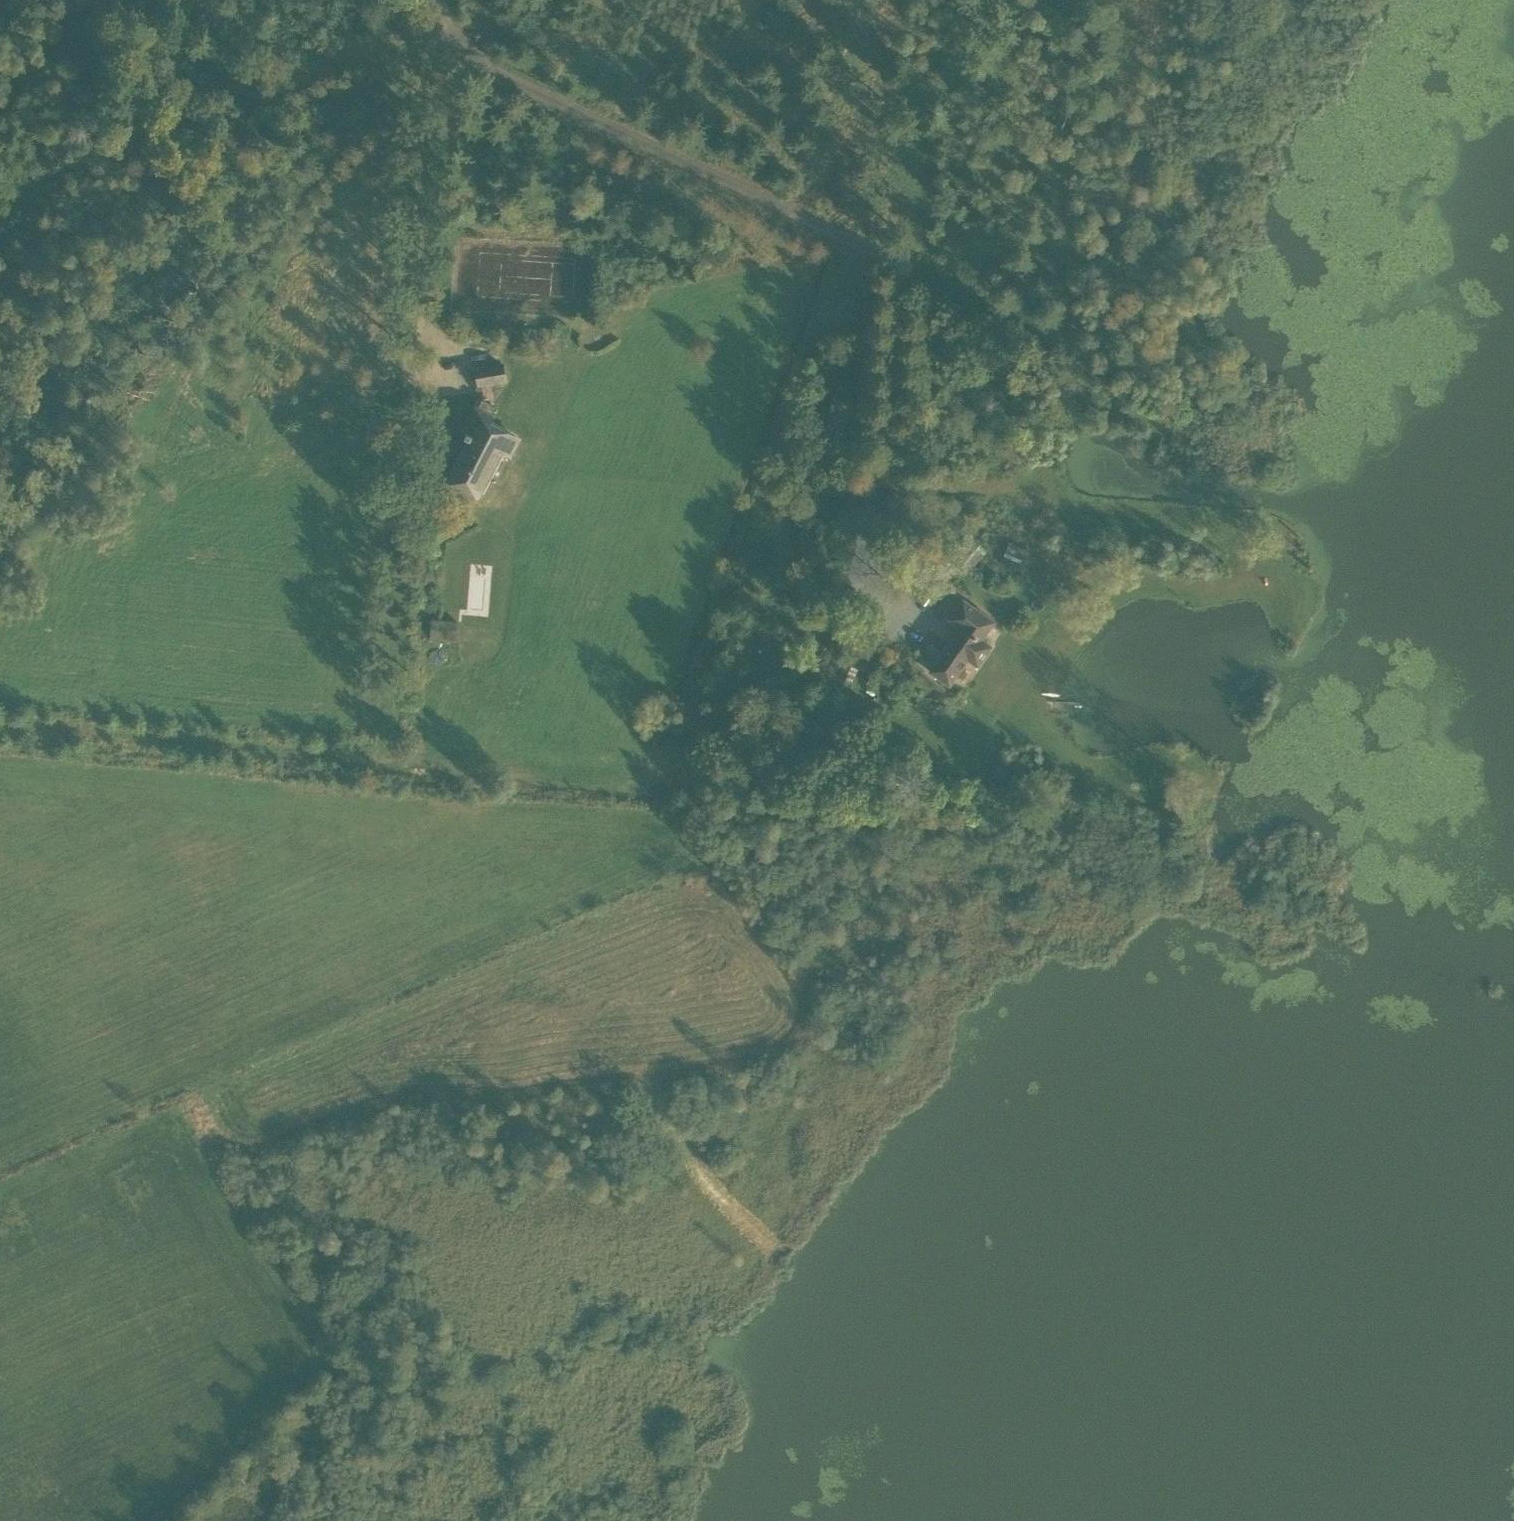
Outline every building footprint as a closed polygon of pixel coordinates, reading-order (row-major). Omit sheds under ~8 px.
[(480,385),(506,380),(503,364),(477,369),(480,385)] [(488,422),(491,415),(476,407),(464,431),(468,432),(466,436),(471,439),(449,480),(478,495),(501,450),(511,455),(519,439),(488,422)] [(961,627),(930,671),(947,683),(951,686),(968,661),(978,667),(992,646),(990,644),(983,639),(995,622),(980,611),(964,599),(950,619),(961,627)]
